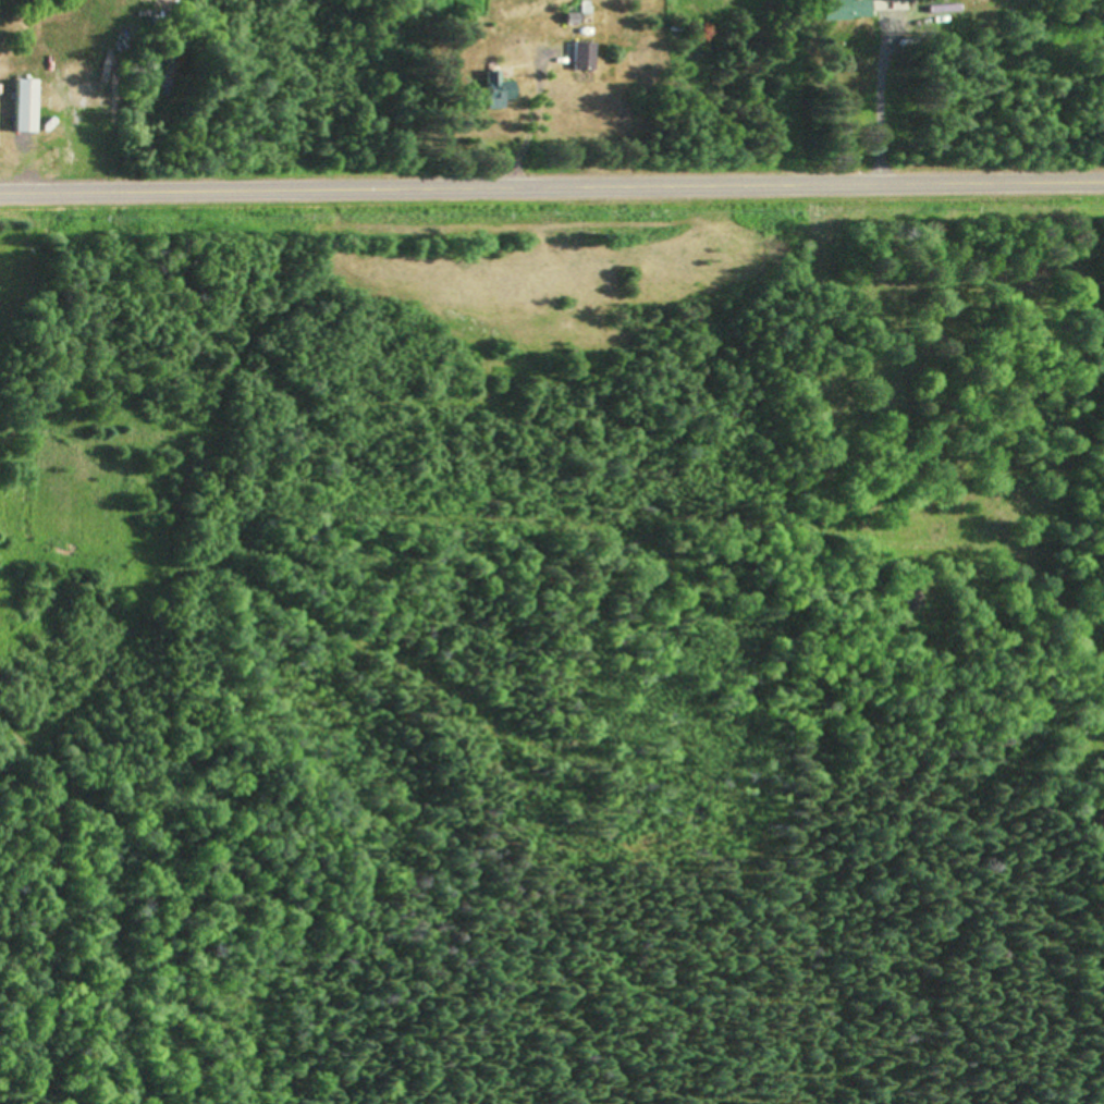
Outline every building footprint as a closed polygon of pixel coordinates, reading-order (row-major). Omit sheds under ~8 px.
[(834,2),(818,2),(818,22),(858,22),(858,2),(846,2),(846,0),(834,0),(834,2)] [(593,45),(569,45),(569,72),(593,72),(593,45)] [(501,101),(510,101),(510,83),(497,83),(497,72),(479,72),(479,110),(501,110),(501,101)] [(39,81),(13,81),(13,134),(39,134),(39,81)]
